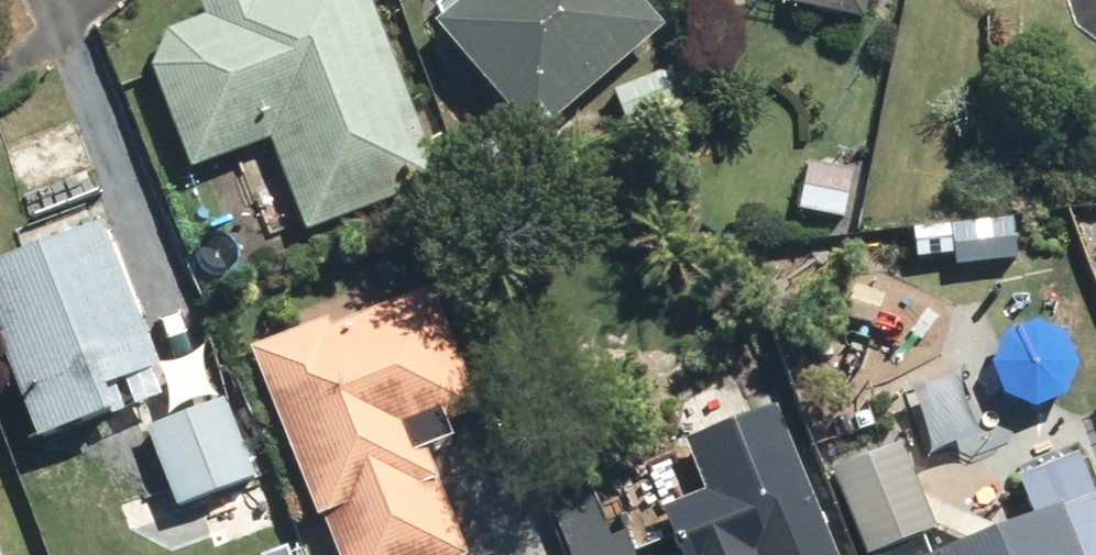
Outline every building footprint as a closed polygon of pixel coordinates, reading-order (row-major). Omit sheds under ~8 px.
[(360,0),(200,0),(206,17),(203,17),(200,18),(197,18),(194,19),(191,20),(188,21),(185,22),(182,23),(179,25),(176,27),(174,29),(171,31),(169,33),(167,35),(164,37),(162,40),(160,43),(159,45),(157,48),(156,51),(155,54),(154,57),(153,60),(152,63),(152,66),(151,70),(151,73),(151,76),(152,79),(152,82),(153,85),(153,89),(154,92),(155,95),(157,98),(185,175),(267,144),(301,237),(410,197),(423,152),(360,0)] [(428,35),(534,150),(658,37),(624,0),(465,0),(428,35)] [(753,6),(865,26),(870,0),(754,0),(753,6)] [(681,57),(608,99),(629,136),(703,94),(681,57)] [(860,170),(802,164),(797,219),(854,225),(860,170)] [(15,229),(25,255),(0,265),(0,369),(33,451),(158,401),(78,204),(15,229)] [(328,321),(247,352),(313,524),(321,521),(334,554),(461,554),(423,455),(455,443),(441,406),(464,397),(425,294),(331,330),(328,321)] [(251,484),(218,401),(141,431),(174,514),(251,484)] [(766,408),(678,443),(698,492),(655,509),(641,475),(555,510),(573,554),(570,554),(825,554),(766,408)] [(901,448),(828,478),(859,554),(943,554),(901,448)] [(1072,453),(1013,477),(1033,524),(956,554),(1095,554),(1095,512),(1072,453)]
